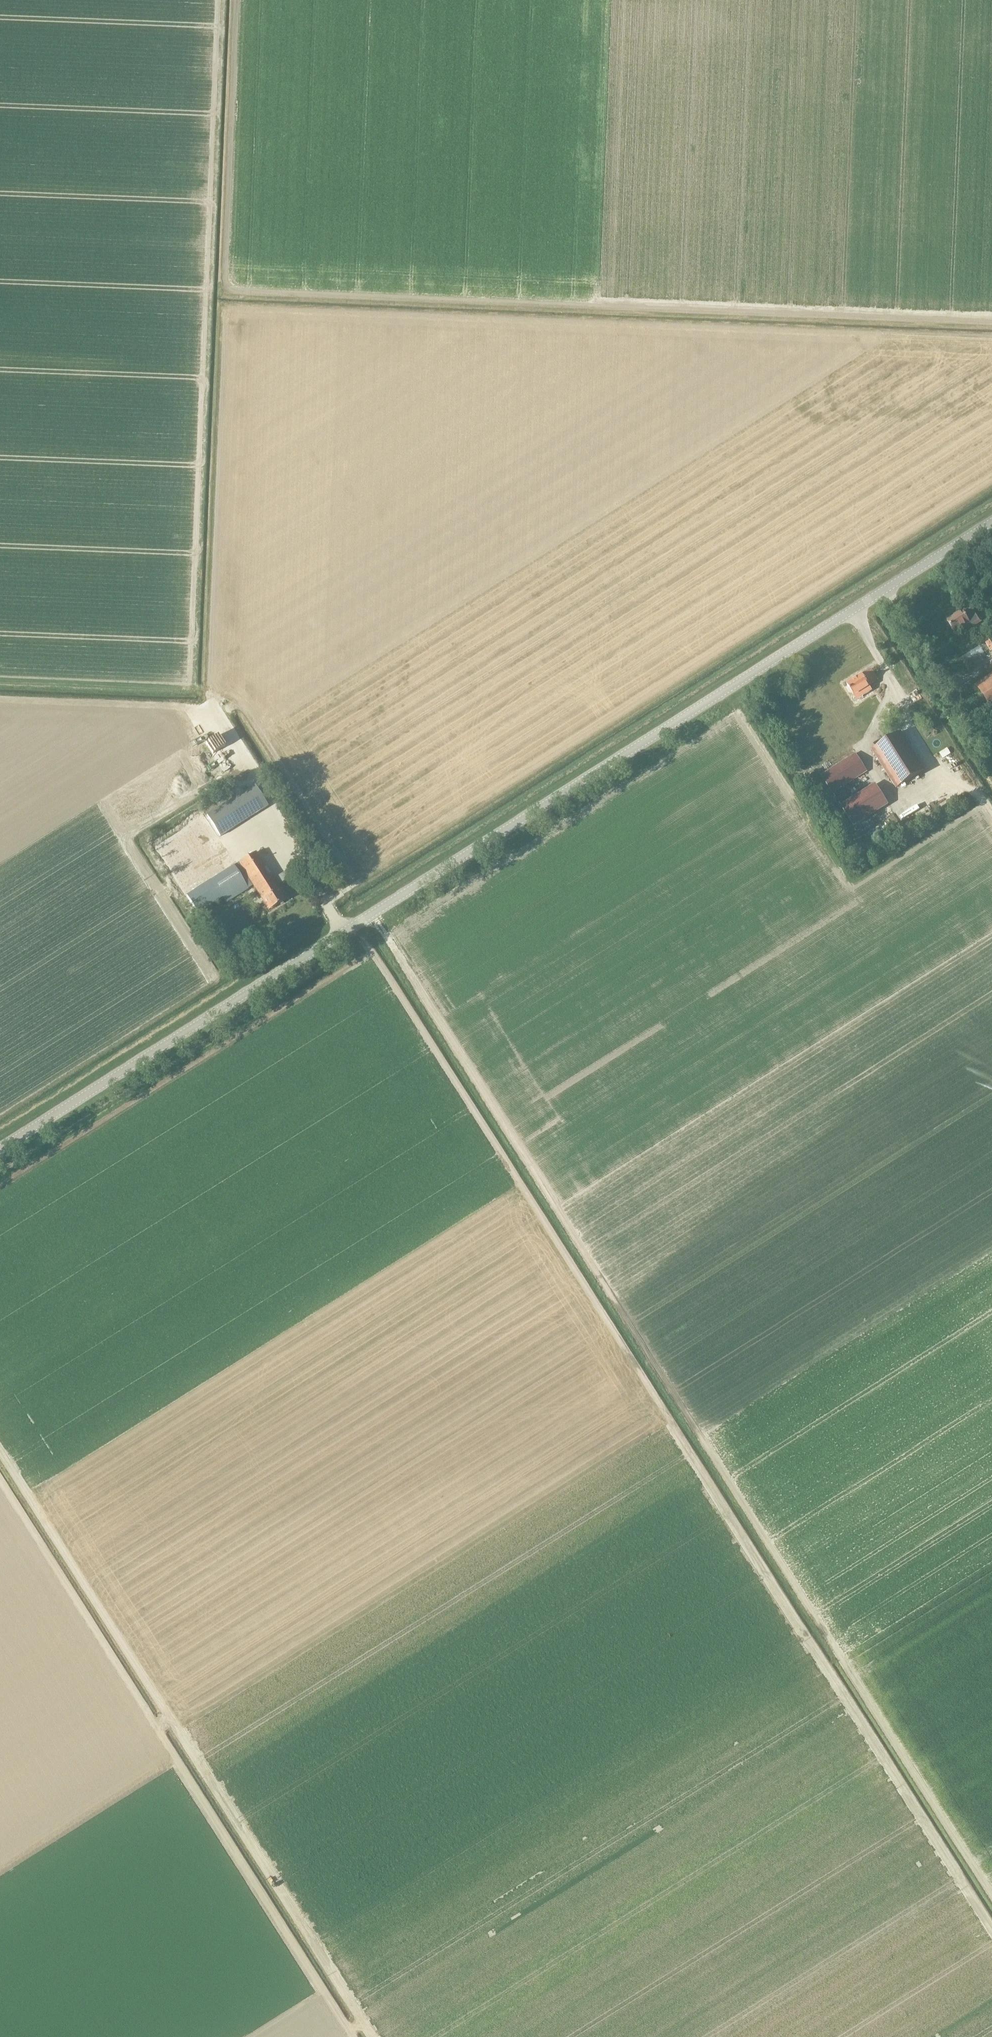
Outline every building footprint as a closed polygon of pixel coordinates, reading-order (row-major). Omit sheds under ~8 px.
[(954,632),(961,627),(965,633),(982,622),(972,607),(963,612),(962,611),(947,621),(954,632)] [(869,685),(874,682),(867,671),(862,675),(862,674),(847,684),(854,695),(861,691),(863,695),(872,690),(869,685)] [(975,684),(991,711),(991,674),(975,684)] [(952,718),(958,714),(952,705),(946,709),(952,718)] [(901,732),(874,749),(898,786),(924,770),(901,732)] [(944,747),(938,752),(942,757),(949,752),(944,747)] [(832,793),(867,771),(855,753),(820,775),(832,793)] [(860,836),(894,814),(875,784),(841,805),(860,836)] [(257,814),(268,807),(255,785),(206,816),(220,837),(257,814)] [(187,896),(234,866),(214,835),(167,865),(187,896)] [(253,885),(269,910),(286,899),(256,852),(234,866),(187,896),(198,913),(236,889),(239,895),(248,889),(253,885)]
